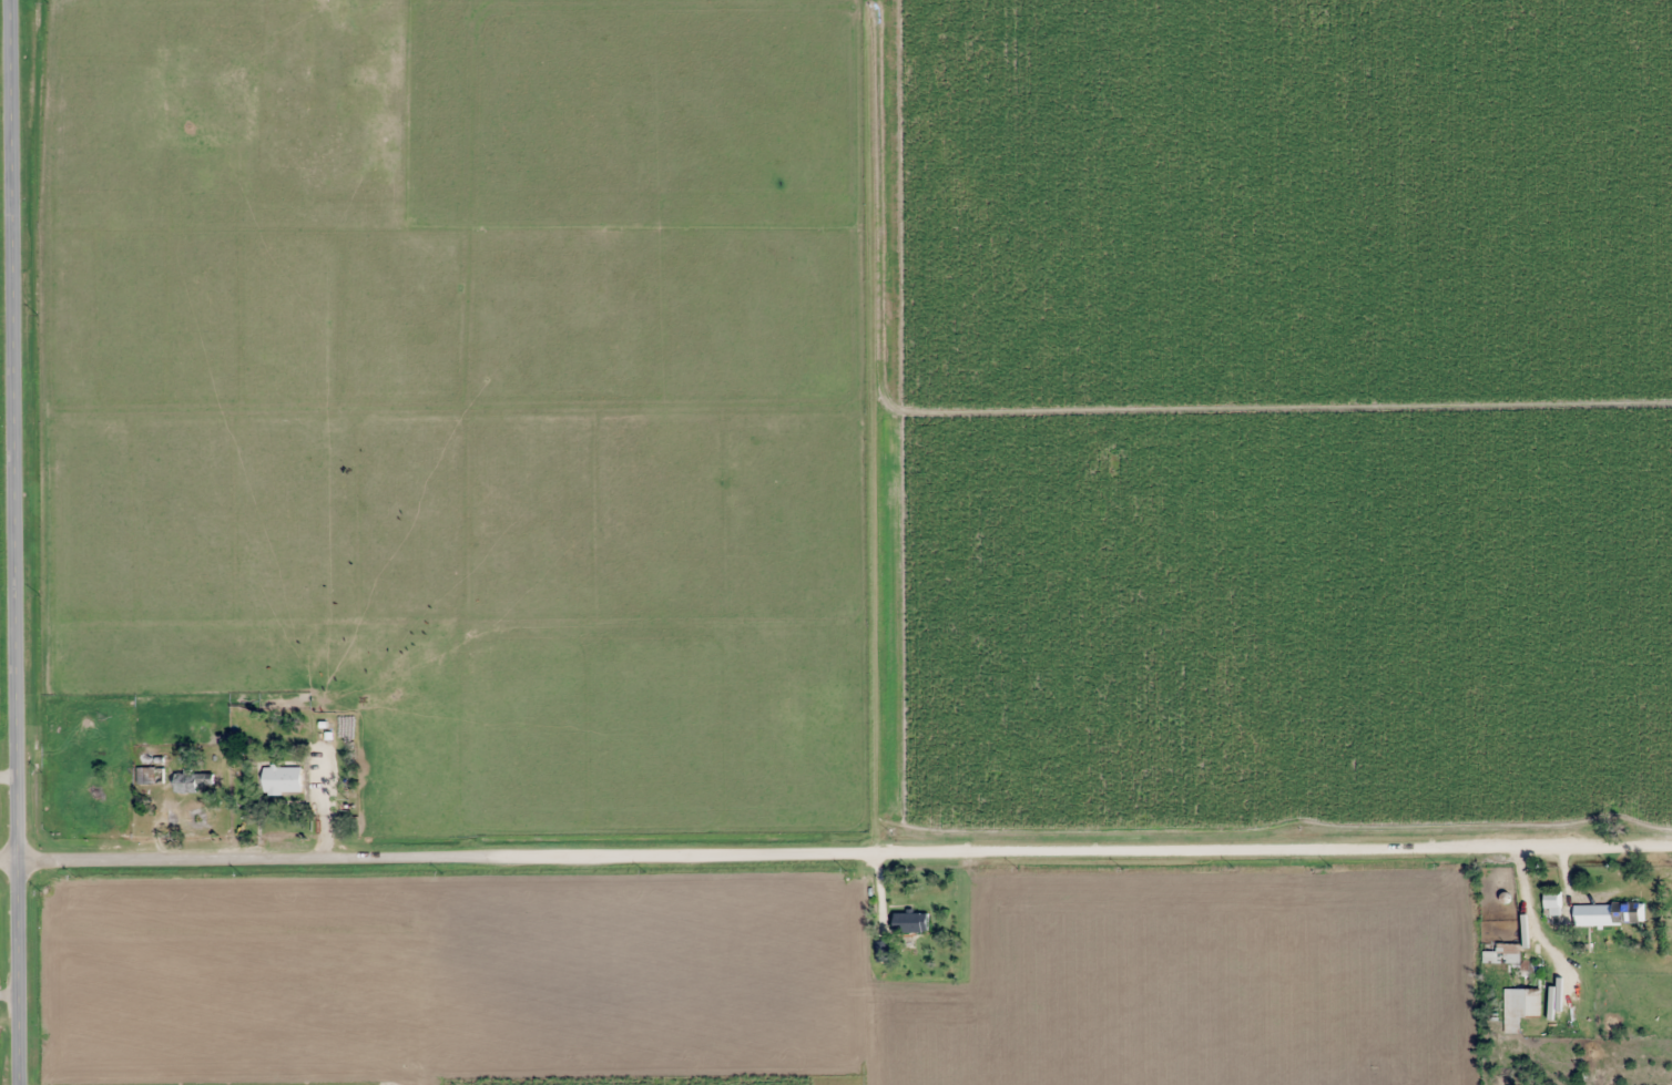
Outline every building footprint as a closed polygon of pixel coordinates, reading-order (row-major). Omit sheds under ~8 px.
[(301,794),(301,767),(264,767),(264,794),(301,794)] [(137,785),(162,785),(162,768),(137,768),(137,785)] [(175,774),(175,792),(197,792),(197,774),(175,774)] [(1573,925),(1644,925),(1644,904),(1573,904),(1573,925)] [(927,932),(927,913),(894,913),(894,932),(927,932)] [(1505,1033),(1520,1033),(1520,1017),(1541,1017),(1541,963),(1534,963),(1534,951),(1520,951),(1520,943),(1482,943),(1482,963),(1506,963),(1505,1033)]
